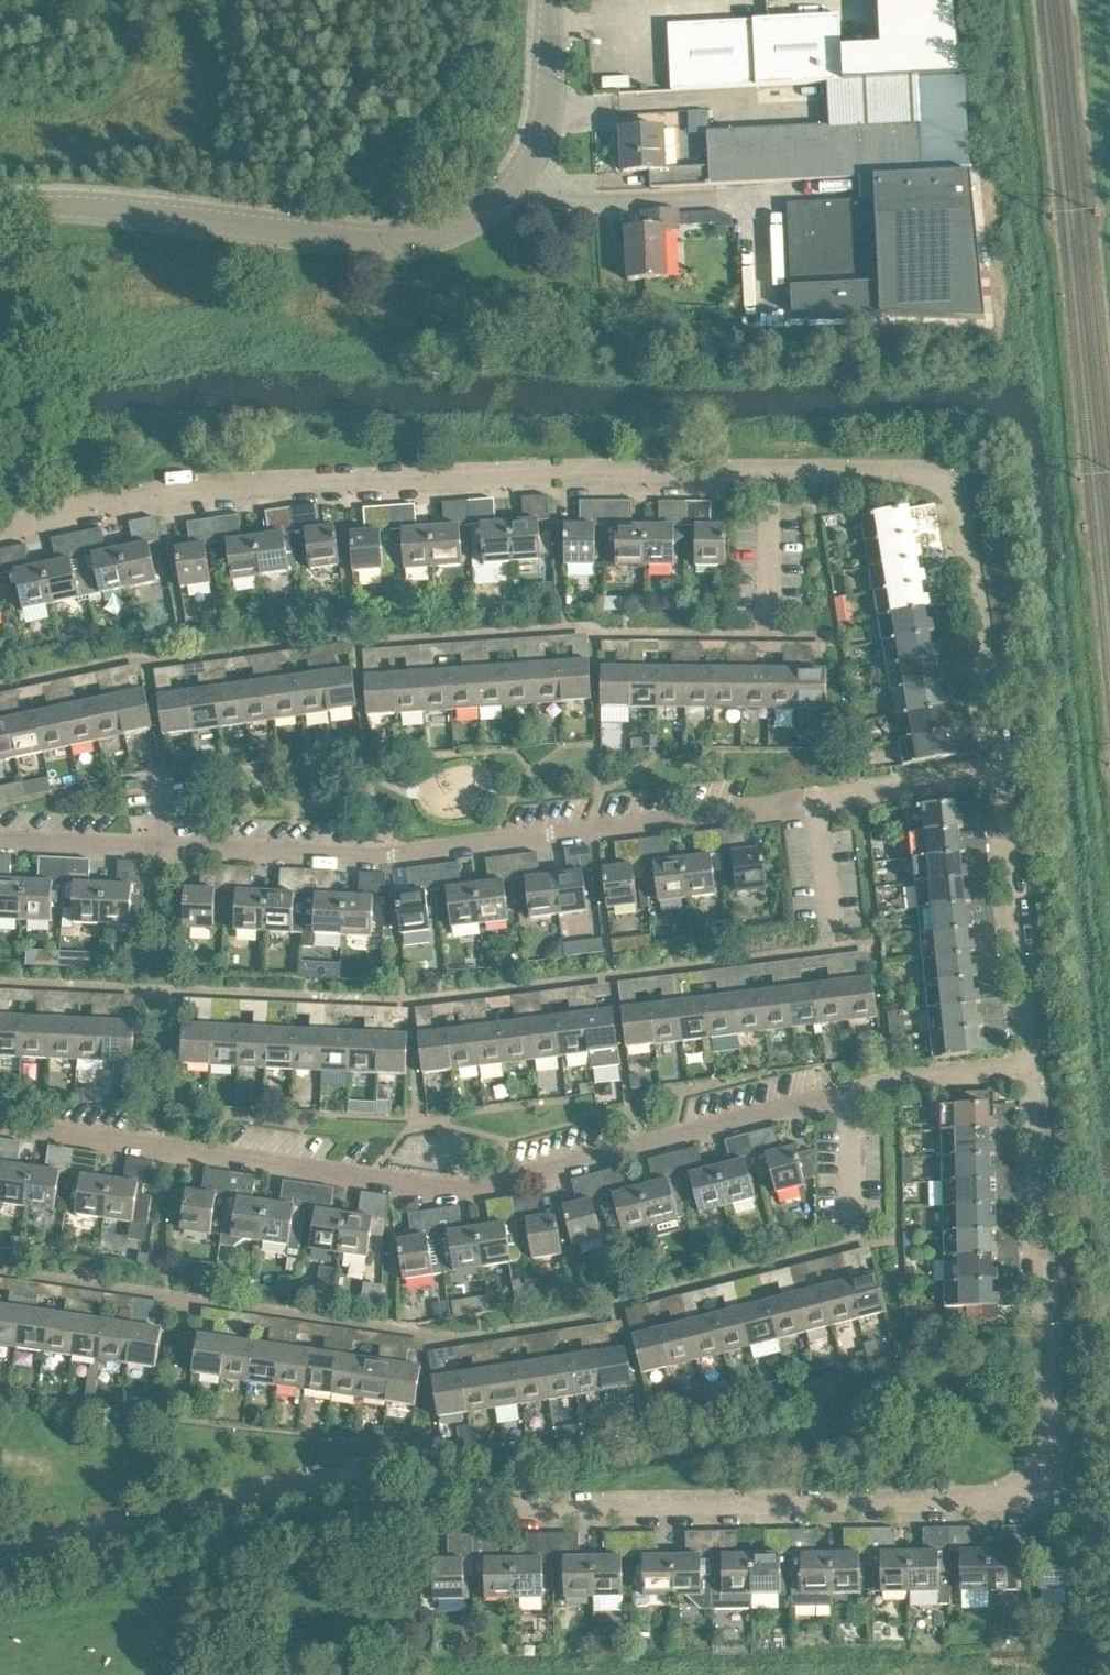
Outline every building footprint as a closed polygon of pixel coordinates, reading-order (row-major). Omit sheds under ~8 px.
[(669,25),(672,90),(757,86),(827,83),(870,81),(960,76),(952,0),(878,0),(881,49),(841,51),(839,16),(753,20),(669,25)] [(830,126),(707,132),(709,166),(710,166),(711,185),(874,177),(908,175),(971,172),(965,76),(961,76),(960,76),(870,81),(827,83),(830,126)] [(663,128),(621,130),(623,172),(650,170),(651,188),(710,185),(710,166),(709,166),(708,142),(708,166),(665,168),(663,128)] [(875,199),(786,204),(790,287),(793,310),(855,313),(946,316),(986,318),(971,172),(908,175),(874,177),(875,199)] [(626,227),(629,280),(668,278),(665,231),(679,230),(678,209),(643,211),(643,226),(626,227)] [(723,209),(691,210),(691,225),(718,224),(718,226),(733,226),(733,212),(723,209)] [(512,562),(542,560),(539,521),(550,520),(548,495),(522,497),(524,521),(510,522),(512,562)] [(470,525),(481,525),(484,564),(512,562),(510,522),(496,523),(494,499),(468,500),(470,525)] [(468,500),(443,502),(445,527),(430,528),(433,567),(462,565),(460,526),(470,525),(468,500)] [(565,525),(565,565),(595,565),(595,556),(599,556),(599,545),(595,545),(595,526),(606,526),(606,501),(580,501),(580,525),(565,525)] [(606,526),(605,545),(617,546),(616,560),(616,565),(645,565),(646,525),(632,525),(632,501),(606,501),(606,526)] [(686,501),(659,501),(659,526),(646,525),(645,565),(674,565),(674,526),(685,526),(686,501)] [(711,502),(686,501),(685,526),(696,526),(695,565),(726,566),(726,526),(711,526),(711,502)] [(341,565),(335,526),(320,528),(317,504),(291,508),(295,532),(305,530),(311,569),(341,565)] [(430,528),(417,529),(415,504),(389,506),(393,568),(395,568),(392,531),(402,530),(405,569),(433,567),(430,528)] [(389,506),(364,508),(366,532),(350,533),(353,573),(384,571),(383,568),(393,568),(389,506)] [(269,535),(255,537),(261,576),(290,572),(287,556),(294,554),(293,541),(285,542),(284,533),(295,532),(291,508),(266,511),(269,535)] [(909,509),(861,517),(866,542),(913,534),(913,535),(939,530),(938,520),(912,524),(909,509)] [(238,515),(212,519),(216,543),(227,542),(232,580),(261,576),(255,537),(242,539),(238,515)] [(130,596),(133,596),(130,587),(157,581),(149,543),(160,541),(155,517),(129,522),(134,546),(120,549),(130,596)] [(196,521),(196,524),(187,524),(191,546),(176,548),(181,587),(211,583),(206,544),(216,543),(212,519),(196,521)] [(101,593),(124,588),(126,597),(130,596),(120,549),(107,552),(102,528),(76,533),(90,600),(102,597),(101,593)] [(76,533),(51,539),(56,562),(43,565),(51,604),(79,598),(80,602),(90,600),(76,533)] [(866,542),(870,567),(917,559),(918,559),(944,555),(942,544),(916,549),(913,535),(913,534),(866,542)] [(0,550),(0,555),(4,574),(10,573),(12,584),(17,583),(23,610),(24,610),(27,623),(49,618),(46,605),(51,604),(43,565),(29,568),(24,544),(0,550)] [(918,559),(917,559),(870,567),(874,592),(922,584),(948,580),(946,569),(920,574),(918,559)] [(926,609),(952,604),(950,594),(924,598),(922,584),(874,592),(878,616),(926,608),(926,609)] [(174,607),(160,610),(162,623),(176,620),(174,607)] [(956,629),(954,619),(928,623),(926,609),(926,608),(878,616),(882,641),(930,633),(956,629)] [(70,631),(57,634),(60,645),(60,646),(73,643),(70,631)] [(934,658),(960,654),(959,643),(933,648),(930,633),(882,641),(886,666),(934,658)] [(592,700),(588,643),(583,643),(583,639),(573,640),(574,662),(561,663),(564,702),(592,700)] [(561,663),(546,664),(545,642),(532,643),(536,704),(564,702),(561,663)] [(517,644),(519,666),(505,667),(508,706),(536,704),(532,643),(517,644)] [(505,667),(490,668),(489,646),(475,647),(480,708),(508,706),(505,667)] [(602,667),(601,707),(601,719),(629,720),(630,707),(630,646),(617,646),(617,652),(617,668),(602,667)] [(658,668),(644,668),(645,646),(630,646),(630,707),(658,708),(658,668)] [(672,646),(672,668),(658,668),(658,708),(686,708),(686,646),(672,646)] [(714,668),(700,668),(700,646),(686,646),(686,708),(714,708),(714,668)] [(461,648),(463,670),(449,671),(452,710),(480,708),(475,647),(461,648)] [(729,647),(728,669),(714,668),(714,708),(742,708),(743,647),(729,647)] [(771,669),(756,669),(756,647),(743,647),(742,708),(770,709),(771,669)] [(784,647),(784,669),(771,669),(770,709),(798,709),(799,647),(784,647)] [(826,709),(827,669),(812,669),(812,647),(799,647),(798,709),(826,709)] [(358,708),(357,703),(352,669),(338,671),(334,649),(322,651),(330,712),(358,708)] [(435,672),(433,650),(419,651),(424,712),(452,710),(449,671),(435,672)] [(307,653),(308,660),(310,675),(297,677),(302,716),(330,712),(322,651),(307,653)] [(406,652),(406,658),(407,674),(393,675),(396,714),(424,712),(419,651),(406,652)] [(380,676),(378,654),(363,655),(368,716),(396,714),(393,675),(380,676)] [(283,679),(280,657),(266,659),(275,720),(302,716),(297,677),(283,679)] [(965,679),(963,668),(937,672),(934,658),(886,666),(891,690),(938,682),(939,683),(965,679)] [(252,661),(255,683),(241,685),(247,724),(275,720),(266,659),(252,661)] [(228,687),(225,665),(211,667),(219,728),(247,724),(241,685),(228,687)] [(197,669),(201,691),(186,693),(191,732),(219,728),(211,667),(197,669)] [(154,729),(153,727),(145,690),(131,693),(126,672),(113,674),(126,735),(154,729)] [(155,677),(164,736),(191,732),(186,693),(173,695),(170,673),(163,674),(163,677),(155,677)] [(99,677),(103,699),(90,702),(99,740),(126,735),(113,674),(99,677)] [(939,683),(938,682),(891,690),(895,715),(943,707),(943,708),(969,703),(967,693),(941,697),(939,683)] [(76,705),(72,683),(58,686),(71,746),(99,740),(90,702),(76,705)] [(45,689),(49,710),(35,713),(44,752),(71,746),(58,686),(45,689)] [(21,716),(17,695),(3,698),(16,758),(44,752),(35,713),(21,716)] [(16,758),(3,698),(0,698),(0,761),(16,758)] [(943,708),(943,707),(895,715),(899,740),(947,732),(973,728),(971,718),(945,722),(943,708)] [(972,754),(972,752),(977,752),(975,742),(949,747),(947,732),(899,740),(903,765),(972,754)] [(958,829),(985,826),(984,816),(957,819),(956,803),(908,808),(910,834),(958,829)] [(136,820),(135,831),(146,831),(147,821),(136,820)] [(744,826),(719,830),(722,854),(732,853),(737,892),(767,888),(762,849),(747,850),(744,826)] [(987,851),(986,841),(960,844),(958,829),(910,834),(913,858),(961,854),(987,851)] [(724,870),(722,854),(719,830),(693,833),(696,857),(683,859),(688,898),(716,894),(713,871),(724,870)] [(666,836),(640,840),(643,864),(645,878),(648,898),(658,896),(659,902),(688,898),(683,859),(669,860),(666,836)] [(645,878),(643,864),(640,840),(615,843),(618,867),(603,869),(608,908),(638,904),(634,880),(645,878)] [(565,849),(568,873),(554,875),(559,914),(588,910),(583,872),(594,870),(591,846),(565,849)] [(559,914),(554,875),(540,876),(537,852),(512,856),(515,880),(525,879),(530,918),(559,914)] [(963,879),(990,876),(989,866),(962,868),(961,854),(913,858),(915,883),(963,879)] [(12,856),(0,855),(0,919),(22,920),(24,881),(11,880),(12,856)] [(512,856),(486,859),(489,883),(475,885),(480,924),(509,920),(504,881),(515,880),(512,856)] [(63,908),(65,858),(39,857),(38,881),(24,881),(22,920),(51,921),(52,907),(63,908)] [(63,908),(62,927),(72,927),(73,922),(102,924),(103,884),(90,884),(91,859),(65,858),(63,908)] [(145,862),(118,861),(117,885),(103,884),(102,924),(129,925),(129,934),(141,935),(145,862)] [(459,862),(433,865),(436,890),(447,889),(452,928),(480,924),(475,885),(462,886),(459,862)] [(185,888),(183,928),(214,929),(216,890),(226,890),(227,866),(202,865),(200,889),(185,888)] [(433,865),(408,869),(411,893),(396,895),(401,934),(430,930),(426,891),(436,890),(433,865)] [(253,867),(227,866),(226,890),(237,891),(235,930),(264,931),(265,892),(252,891),(253,867)] [(303,946),(306,870),(280,868),(279,893),(265,892),(264,931),(303,933),(302,946),(303,946)] [(343,935),(345,896),(331,895),(332,871),(306,870),(303,946),(315,947),(316,934),(343,935)] [(386,873),(360,872),(359,896),(345,896),(343,935),(372,937),(374,898),(385,898),(386,873)] [(992,901),(991,891),(965,893),(963,879),(915,883),(918,908),(966,903),(966,904),(992,901)] [(967,918),(966,904),(966,903),(918,908),(920,933),(968,928),(969,929),(995,926),(994,916),(967,918)] [(970,943),(969,929),(968,928),(920,933),(923,958),(971,953),(971,954),(997,951),(996,941),(970,943)] [(603,938),(590,940),(591,953),(605,951),(603,938)] [(99,950),(66,948),(65,963),(98,965),(99,950)] [(972,968),(971,954),(971,953),(923,958),(925,983),(974,978),(974,979),(1000,976),(999,966),(972,968)] [(878,1017),(873,978),(858,980),(855,958),(842,959),(850,1021),(878,1017)] [(827,961),(830,983),(817,985),(822,1024),(850,1021),(842,959),(827,961)] [(342,975),(342,963),(308,963),(308,974),(342,975)] [(803,986),(800,965),(786,966),(794,1028),(822,1024),(817,985),(803,986)] [(772,968),(775,990),(761,992),(766,1031),(794,1028),(786,966),(772,968)] [(747,993),(744,972),(731,973),(738,1034),(766,1031),(761,992),(747,993)] [(716,975),(719,997),(705,999),(710,1038),(738,1034),(731,973),(716,975)] [(975,993),(974,979),(974,978),(925,983),(928,1008),(976,1003),(976,1004),(1002,1001),(1001,991),(975,993)] [(692,1000),(689,979),(675,980),(682,1041),(710,1038),(705,999),(692,1000)] [(662,984),(662,988),(664,1004),(650,1006),(654,1045),(682,1041),(675,980),(669,981),(669,984),(662,984)] [(637,1007),(634,985),(619,987),(627,1048),(654,1045),(650,1006),(637,1007)] [(596,990),(583,992),(590,1053),(592,1068),(620,1064),(618,1050),(613,1010),(598,1012),(596,997),(596,990)] [(568,994),(569,1000),(571,1016),(558,1017),(562,1056),(590,1053),(583,992),(568,994)] [(11,995),(0,994),(0,1056),(21,1057),(23,1017),(10,1017),(11,995)] [(38,996),(37,1018),(23,1017),(21,1057),(49,1058),(52,997),(38,996)] [(65,1019),(66,997),(52,997),(49,1058),(77,1059),(79,1020),(65,1019)] [(543,1019),(541,1003),(541,997),(527,999),(535,1060),(562,1056),(558,1017),(543,1019)] [(93,998),(92,1021),(79,1020),(77,1059),(105,1061),(108,999),(93,998)] [(120,1022),(121,1000),(108,999),(105,1061),(133,1062),(135,1023),(120,1022)] [(513,1001),(514,1007),(516,1022),(502,1024),(507,1063),(535,1060),(527,999),(513,1001)] [(1005,1026),(1004,1016),(978,1018),(976,1004),(976,1003),(928,1008),(930,1033),(979,1028),(979,1029),(1005,1026)] [(199,1006),(199,1010),(198,1025),(183,1025),(181,1064),(210,1066),(212,1004),(206,1004),(206,1006),(199,1006)] [(226,1027),(227,1011),(227,1005),(212,1004),(210,1066),(238,1067),(240,1027),(226,1027)] [(488,1026),(486,1010),(485,1004),(471,1006),(479,1067),(507,1063),(502,1024),(488,1026)] [(255,1006),(255,1012),(254,1028),(240,1027),(238,1067),(266,1068),(269,1007),(255,1006)] [(458,1007),(459,1014),(461,1029),(446,1031),(451,1070),(479,1067),(471,1006),(458,1007)] [(282,1029),(282,1014),(283,1007),(269,1007),(266,1068),(294,1070),(296,1030),(282,1029)] [(311,1009),(311,1015),(310,1031),(296,1030),(294,1070),(322,1071),(325,1009),(311,1009)] [(338,1032),(338,1016),(339,1010),(325,1009),(322,1071),(350,1072),(352,1033),(338,1032)] [(366,1011),(366,1017),(365,1033),(352,1033),(350,1072),(378,1074),(381,1012),(366,1011)] [(430,1011),(416,1013),(423,1074),(451,1070),(446,1031),(433,1033),(430,1011)] [(394,1015),(385,1015),(385,1012),(381,1012),(378,1074),(406,1075),(408,1035),(393,1035),(394,1015)] [(1008,1051),(1006,1040),(980,1043),(979,1029),(979,1028),(930,1033),(933,1059),(1008,1051)] [(89,1086),(75,1086),(75,1100),(88,1100),(89,1086)] [(989,1106),(994,1105),(994,1091),(966,1092),(966,1105),(941,1106),(942,1131),(990,1130),(990,1131),(1016,1130),(1016,1120),(990,1120),(989,1106)] [(349,1099),(349,1111),(361,1112),(362,1099),(349,1099)] [(386,1113),(386,1100),(376,1100),(376,1113),(386,1113)] [(775,1127),(750,1133),(756,1158),(760,1174),(770,1171),(776,1193),(805,1185),(804,1180),(797,1153),(795,1147),(781,1151),(775,1127)] [(990,1145),(990,1131),(990,1130),(942,1131),(942,1156),(990,1155),(990,1156),(1017,1155),(1017,1145),(990,1145)] [(756,1158),(750,1133),(725,1140),(731,1164),(717,1167),(727,1205),(755,1198),(746,1160),(756,1158)] [(26,1207),(32,1168),(18,1165),(22,1142),(0,1138),(0,1213),(1,1212),(4,1207),(5,1204),(26,1207)] [(75,1149),(49,1146),(46,1170),(32,1168),(26,1207),(55,1211),(60,1173),(71,1174),(75,1149)] [(679,1178),(690,1175),(699,1213),(727,1205),(717,1167),(704,1170),(698,1147),(673,1153),(679,1178)] [(75,1149),(71,1174),(81,1176),(76,1214),(104,1218),(110,1179),(97,1177),(100,1153),(75,1149)] [(673,1153),(648,1160),(654,1183),(641,1187),(651,1225),(689,1215),(679,1178),(673,1153)] [(991,1170),(990,1156),(990,1155),(942,1156),(943,1181),(991,1180),(991,1181),(1017,1180),(1017,1170),(991,1170)] [(110,1179),(104,1218),(133,1222),(134,1217),(149,1219),(152,1196),(143,1195),(145,1185),(150,1186),(154,1161),(128,1157),(124,1181),(110,1179)] [(641,1187),(627,1190),(621,1167),(596,1173),(603,1197),(613,1195),(623,1233),(651,1225),(641,1187)] [(231,1172),(205,1169),(202,1192),(187,1190),(181,1229),(211,1234),(221,1235),(220,1244),(231,1172)] [(256,1176),(231,1172),(220,1244),(234,1246),(244,1239),(261,1241),(266,1202),(253,1200),(256,1176)] [(571,1180),(577,1203),(563,1207),(573,1245),(602,1238),(603,1241),(613,1239),(609,1222),(599,1225),(592,1200),(603,1197),(596,1173),(571,1180)] [(266,1202),(261,1241),(289,1246),(300,1247),(305,1209),(309,1184),(284,1180),(280,1204),(266,1202)] [(992,1205),(992,1206),(1018,1205),(1018,1195),(991,1195),(991,1181),(991,1180),(943,1181),(943,1206),(992,1205)] [(305,1209),(316,1210),(310,1249),(339,1253),(345,1214),(331,1212),(335,1188),(309,1184),(305,1209)] [(388,1196),(370,1193),(362,1192),(358,1216),(345,1214),(339,1253),(368,1257),(373,1219),(385,1220),(388,1196)] [(563,1254),(556,1215),(541,1217),(537,1193),(512,1197),(516,1222),(527,1220),(533,1259),(563,1254)] [(490,1225),(477,1228),(483,1267),(509,1263),(513,1290),(516,1306),(528,1304),(530,1303),(521,1254),(516,1222),(512,1197),(487,1202),(490,1225)] [(992,1206),(992,1205),(943,1206),(944,1232),(992,1230),(992,1231),(1019,1230),(1018,1220),(992,1220),(992,1206)] [(444,1273),(455,1271),(483,1267),(477,1228),(463,1230),(459,1206),(434,1210),(444,1273)] [(397,1240),(404,1280),(444,1273),(434,1210),(408,1214),(412,1238),(397,1240)] [(992,1231),(992,1230),(944,1232),(944,1257),(993,1255),(993,1256),(1019,1256),(1019,1245),(993,1246),(992,1231)] [(860,1318),(887,1311),(877,1273),(863,1277),(857,1255),(844,1258),(860,1318)] [(993,1256),(993,1255),(944,1257),(945,1282),(993,1281),(1020,1281),(1019,1270),(993,1271),(993,1256)] [(181,1256),(179,1270),(194,1272),(196,1258),(181,1256)] [(830,1262),(832,1268),(836,1283),(823,1287),(833,1325),(860,1318),(844,1258),(830,1262)] [(809,1290),(805,1275),(804,1269),(790,1272),(805,1332),(833,1325),(823,1287),(809,1290)] [(777,1276),(778,1283),(782,1297),(768,1301),(778,1339),(805,1332),(790,1272),(777,1276)] [(363,1281),(360,1302),(378,1304),(381,1283),(363,1281)] [(993,1281),(945,1282),(945,1307),(967,1307),(967,1316),(984,1316),(984,1307),(1020,1306),(1020,1305),(1020,1295),(994,1296),(993,1281)] [(754,1304),(751,1290),(749,1283),(736,1286),(751,1346),(778,1339),(768,1301),(754,1304)] [(9,1306),(0,1305),(0,1345),(17,1348),(26,1286),(12,1284),(9,1306)] [(316,1284),(314,1295),(330,1298),(332,1286),(316,1284)] [(36,1310),(40,1288),(26,1286),(17,1348),(45,1352),(51,1312),(36,1310)] [(722,1290),(724,1296),(728,1311),(714,1315),(724,1353),(751,1346),(736,1286),(722,1290)] [(68,1293),(65,1314),(51,1312),(45,1352),(73,1356),(82,1295),(68,1293)] [(92,1319),(95,1297),(82,1295),(73,1356),(100,1360),(106,1321),(92,1319)] [(488,1295),(470,1298),(473,1313),(477,1312),(481,1312),(490,1310),(488,1295)] [(701,1318),(697,1303),(695,1297),(681,1300),(697,1360),(724,1353),(714,1315),(701,1318)] [(668,1304),(670,1310),(674,1325),(660,1329),(670,1367),(697,1360),(681,1300),(668,1304)] [(123,1301),(119,1323),(106,1321),(100,1360),(128,1364),(137,1303),(123,1301)] [(147,1327),(150,1305),(137,1303),(128,1364),(156,1368),(162,1329),(147,1327)] [(633,1313),(633,1316),(628,1316),(642,1374),(670,1367),(660,1329),(647,1332),(642,1310),(633,1313)] [(199,1334),(193,1373),(221,1377),(230,1316),(216,1315),(216,1321),(213,1336),(199,1334)] [(241,1340),(244,1319),(230,1316),(221,1377),(248,1381),(254,1342),(241,1340)] [(272,1323),(268,1344),(254,1342),(248,1381),(276,1386),(285,1325),(272,1323)] [(285,1325),(276,1386),(304,1390),(310,1351),(296,1348),(299,1327),(285,1325)] [(611,1350),(609,1335),(608,1328),(595,1330),(605,1391),(633,1386),(626,1347),(611,1350)] [(581,1332),(582,1339),(584,1354),(571,1356),(577,1395),(605,1391),(595,1330),(581,1332)] [(327,1331),(324,1353),(310,1351),(304,1390),(332,1394),(341,1333),(327,1331)] [(351,1357),(355,1335),(341,1333),(332,1394),(360,1398),(366,1359),(351,1357)] [(557,1358),(554,1343),(553,1337),(540,1339),(550,1400),(577,1395),(571,1356),(557,1358)] [(382,1339),(379,1361),(366,1359),(360,1398),(367,1399),(388,1402),(397,1341),(382,1339)] [(526,1341),(527,1347),(529,1363),(516,1365),(522,1404),(550,1400),(540,1339),(526,1341)] [(421,1367),(406,1365),(410,1343),(397,1341),(388,1402),(415,1406),(421,1367)] [(502,1367),(500,1352),(499,1345),(484,1347),(494,1408),(522,1404),(516,1365),(502,1367)] [(471,1350),(472,1356),(475,1371),(460,1373),(466,1413),(494,1408),(484,1347),(471,1350)] [(447,1375),(445,1361),(444,1354),(429,1356),(439,1417),(466,1413),(460,1373),(447,1375)] [(86,1381),(83,1399),(94,1401),(97,1383),(86,1381)] [(360,1398),(358,1408),(365,1409),(367,1399),(360,1398)] [(375,1424),(373,1437),(382,1438),(383,1425),(375,1424)] [(1028,1526),(1029,1551),(1039,1551),(1040,1590),(1070,1589),(1069,1549),(1054,1550),(1054,1525),(1028,1526)] [(1003,1550),(989,1551),(990,1590),(1019,1590),(1018,1551),(1029,1551),(1028,1526),(1003,1526),(1003,1550)] [(949,1552),(949,1527),(923,1527),(924,1552),(910,1552),(910,1592),(939,1591),(940,1605),(951,1605),(950,1552),(949,1552)] [(975,1551),(975,1527),(949,1527),(949,1552),(950,1552),(960,1552),(961,1591),(990,1590),(989,1551),(975,1551)] [(870,1528),(844,1529),(844,1553),(830,1553),(831,1593),(860,1592),(860,1553),(870,1553),(870,1528)] [(896,1552),(895,1528),(870,1528),(870,1553),(870,1589),(874,1589),(874,1592),(910,1592),(910,1552),(896,1552)] [(791,1530),(791,1555),(792,1607),(831,1606),(831,1593),(830,1553),(817,1554),(816,1529),(791,1530)] [(766,1554),(752,1554),(752,1594),(781,1594),(780,1555),(791,1555),(791,1530),(765,1530),(766,1554)] [(712,1556),(711,1531),(686,1531),(686,1556),(672,1556),(673,1595),(686,1595),(702,1609),(713,1609),(712,1588),(712,1556)] [(738,1555),(737,1531),(711,1531),(712,1556),(723,1556),(723,1588),(712,1588),(713,1609),(752,1609),(752,1594),(752,1554),(738,1555)] [(607,1557),(593,1557),(594,1610),(595,1610),(595,1611),(623,1611),(622,1557),(633,1557),(632,1532),(606,1533),(607,1557)] [(658,1556),(658,1532),(632,1532),(633,1557),(642,1557),(636,1572),(633,1572),(633,1606),(644,1606),(648,1605),(650,1603),(651,1599),(651,1596),(673,1595),(672,1556),(658,1556)] [(579,1557),(579,1533),(553,1534),(554,1558),(564,1558),(565,1597),(594,1597),(594,1610),(593,1557),(579,1557)] [(500,1558),(499,1534),(474,1535),(474,1572),(485,1572),(486,1598),(514,1598),(514,1558),(500,1558)] [(528,1558),(514,1558),(514,1598),(543,1597),(543,1558),(554,1558),(553,1534),(527,1534),(528,1558)] [(434,1599),(464,1599),(470,1599),(470,1577),(474,1577),(474,1572),(474,1535),(448,1535),(448,1559),(433,1560),(434,1599)]
